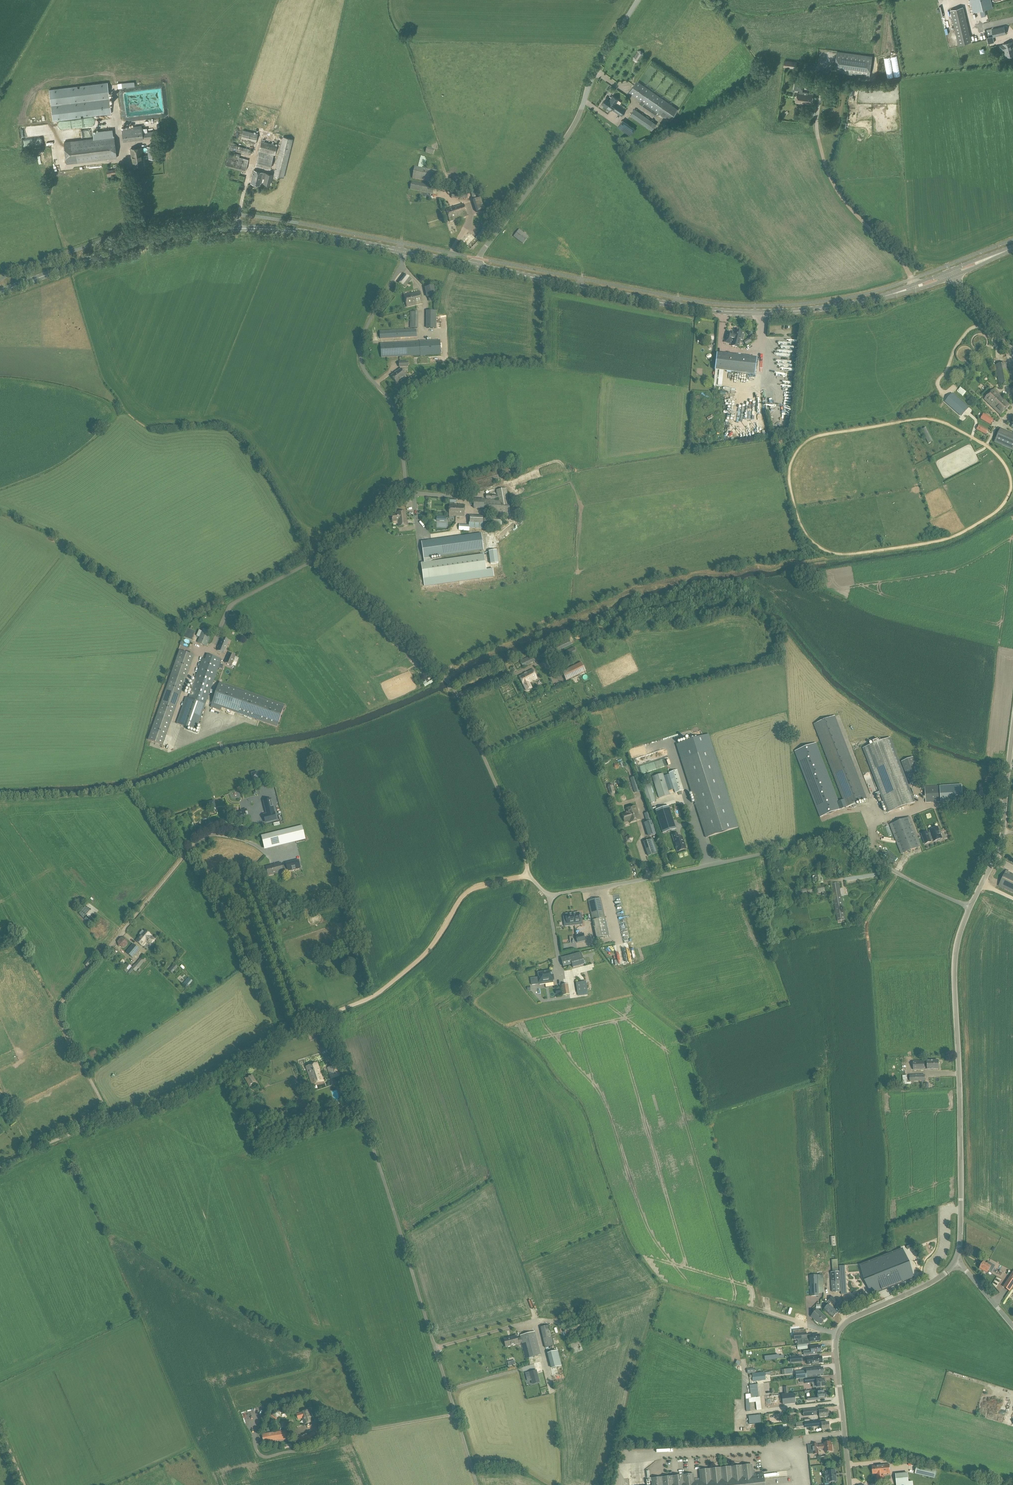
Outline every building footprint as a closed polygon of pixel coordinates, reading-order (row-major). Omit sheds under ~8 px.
[(973,12),(993,7),(991,0),(970,0),(973,12)] [(1006,33),(1012,32),(1012,29),(1011,30),(1005,0),(1000,0),(1006,33)] [(962,3),(943,7),(951,41),(964,38),(965,38),(965,37),(966,36),(967,36),(968,34),(968,33),(968,32),(969,32),(969,31),(969,30),(962,3)] [(1006,33),(1004,26),(992,29),(994,36),(1006,33)] [(1012,42),(1003,44),(1003,45),(999,46),(1001,51),(1005,50),(1005,53),(1004,54),(1005,56),(1006,57),(1012,55),(1012,45),(1012,42)] [(644,55),(643,52),(640,50),(638,50),(633,57),(633,60),(636,62),(639,61),(644,55)] [(870,77),(873,56),(838,51),(835,72),(870,77)] [(785,59),(784,66),(796,68),(797,61),(785,59)] [(670,121),(678,110),(637,81),(629,93),(640,101),(639,103),(655,115),(657,112),(670,121)] [(54,121),(111,114),(107,82),(50,90),(54,121)] [(852,82),(850,93),(853,94),(854,87),(858,88),(859,84),(852,82)] [(134,91),(122,92),(125,114),(145,111),(144,100),(140,100),(139,97),(133,98),(132,94),(134,94),(134,91)] [(808,94),(808,93),(800,92),(800,93),(798,93),(796,102),(812,104),(813,95),(808,94)] [(616,103),(619,100),(614,97),(611,101),(606,97),(601,104),(611,111),(612,109),(622,115),(626,109),(616,103)] [(652,131),(656,124),(634,109),(630,115),(652,131)] [(630,135),(634,128),(623,120),(618,127),(630,135)] [(124,140),(143,137),(142,126),(122,128),(124,140)] [(256,144),(258,134),(243,130),(241,140),(256,144)] [(67,164),(117,158),(114,136),(65,142),(67,164)] [(284,178),(294,139),(283,137),(274,175),(284,178)] [(275,155),(278,145),(262,141),(256,165),(271,169),(274,155),(275,155)] [(229,150),(250,155),(251,149),(230,144),(229,150)] [(149,159),(157,158),(156,145),(147,146),(149,159)] [(146,147),(131,149),(133,167),(144,165),(143,154),(147,154),(146,147)] [(228,155),(225,166),(245,172),(248,160),(233,156),(228,155)] [(435,183),(436,171),(415,166),(412,179),(435,183)] [(112,176),(111,174),(118,173),(117,169),(107,171),(108,177),(112,176)] [(270,185),(273,175),(263,172),(254,170),(251,183),(260,185),(262,178),(265,179),(264,183),(270,185)] [(440,180),(438,189),(440,191),(444,191),(445,190),(447,180),(445,178),(443,178),(440,180)] [(433,194),(435,186),(412,182),(411,190),(433,194)] [(477,213),(485,210),(481,198),(473,201),(477,213)] [(450,222),(468,216),(464,205),(446,210),(450,222)] [(482,243),(489,233),(484,229),(476,238),(482,243)] [(523,244),(529,237),(519,229),(514,237),(523,244)] [(470,250),(479,241),(471,234),(462,242),(470,250)] [(405,288),(412,279),(403,273),(397,281),(405,288)] [(434,286),(425,288),(427,298),(436,296),(434,286)] [(406,307),(423,303),(420,292),(404,295),(406,307)] [(436,311),(427,311),(427,328),(436,328),(436,311)] [(410,328),(418,328),(418,312),(410,312),(410,328)] [(380,339),(417,337),(417,329),(380,331),(380,339)] [(742,334),(742,333),(736,331),(735,334),(731,333),(731,335),(727,334),(725,342),(729,343),(729,342),(733,343),(732,346),(738,348),(740,340),(742,341),(744,335),(742,334)] [(425,356),(425,355),(441,354),(440,341),(381,344),(381,357),(421,355),(421,356),(425,356)] [(757,358),(717,354),(715,370),(736,373),(735,380),(754,382),(757,358)] [(1000,387),(1012,385),(1008,363),(995,365),(1000,387)] [(397,382),(406,375),(401,369),(392,376),(397,382)] [(1001,415),(1010,406),(994,390),(985,399),(1001,415)] [(953,394),(945,403),(961,417),(969,408),(953,394)] [(984,414),(980,419),(991,425),(994,420),(984,414)] [(979,425),(977,430),(986,435),(989,431),(979,425)] [(929,444),(934,441),(927,428),(922,430),(929,444)] [(1001,429),(995,443),(1012,451),(1012,434),(1001,429)] [(511,517),(509,506),(510,506),(510,502),(509,502),(507,488),(496,490),(497,495),(487,494),(486,499),(474,499),(474,508),(487,509),(486,515),(511,517)] [(449,516),(465,516),(465,505),(450,505),(449,516)] [(398,521),(399,527),(407,526),(406,512),(398,513),(398,514),(392,514),(393,522),(398,521)] [(470,528),(489,529),(490,520),(483,519),(483,517),(470,517),(470,523),(469,525),(459,524),(459,530),(469,531),(470,528)] [(481,534),(422,542),(425,563),(429,562),(428,558),(484,550),(481,534)] [(422,563),(425,586),(432,585),(431,578),(486,570),(484,555),(429,562),(425,563),(422,563)] [(188,629),(185,638),(192,641),(195,632),(188,629)] [(212,633),(203,629),(198,643),(207,646),(212,633)] [(218,651),(224,653),(230,641),(223,638),(218,651)] [(569,639),(537,653),(540,660),(572,645),(569,639)] [(574,648),(566,652),(568,657),(576,652),(574,648)] [(180,650),(149,740),(163,745),(195,655),(180,650)] [(232,665),(236,656),(230,653),(227,659),(226,663),(232,665)] [(177,724),(197,731),(222,659),(208,654),(206,659),(203,658),(189,699),(186,698),(177,724)] [(420,659),(416,664),(419,666),(417,668),(421,672),(423,670),(425,671),(429,667),(423,662),(420,659)] [(583,664),(563,673),(567,683),(587,674),(583,664)] [(533,671),(520,677),(527,691),(528,691),(530,690),(532,689),(530,683),(537,679),(533,671)] [(285,705),(220,682),(211,707),(221,711),(222,708),(277,727),(285,705)] [(835,716),(814,724),(846,807),(867,799),(835,716)] [(709,735),(677,745),(706,838),(739,828),(709,735)] [(891,738),(864,748),(888,813),(915,803),(891,738)] [(817,743),(796,751),(821,817),(842,809),(817,743)] [(650,753),(652,761),(655,760),(654,758),(670,753),(668,747),(650,753)] [(913,758),(902,762),(910,784),(922,780),(913,758)] [(651,769),(664,766),(662,759),(649,762),(651,769)] [(677,771),(669,773),(676,793),(684,791),(677,771)] [(663,774),(653,777),(659,798),(670,795),(663,774)] [(635,777),(630,778),(635,793),(640,791),(635,777)] [(650,783),(641,786),(648,805),(656,802),(650,783)] [(940,786),(925,787),(926,803),(942,802),(940,786)] [(237,788),(229,789),(230,801),(238,800),(237,788)] [(264,815),(266,822),(276,820),(271,800),(264,801),(267,815),(264,815)] [(637,806),(626,810),(627,813),(622,815),(625,823),(630,821),(631,823),(640,820),(640,817),(637,806)] [(676,829),(669,806),(655,810),(663,833),(676,829)] [(242,813),(235,815),(237,822),(248,819),(246,815),(248,814),(247,810),(242,811),(242,813)] [(656,834),(649,812),(644,814),(647,823),(645,823),(649,836),(656,834)] [(910,817),(890,825),(902,854),(921,847),(910,817)] [(302,826),(262,836),(265,848),(305,838),(302,826)] [(927,833),(922,835),(925,844),(931,842),(931,841),(933,840),(934,842),(938,840),(939,841),(941,840),(941,839),(942,839),(941,835),(942,834),(940,831),(939,832),(938,828),(930,831),(931,834),(928,835),(927,833)] [(678,834),(672,835),(678,852),(686,849),(683,837),(679,838),(678,834)] [(653,839),(644,842),(649,856),(658,853),(653,839)] [(287,865),(288,870),(288,871),(301,868),(299,860),(286,863),(287,865)] [(278,864),(267,867),(269,876),(283,872),(283,871),(282,866),(281,863),(277,863),(278,864)] [(999,886),(1012,893),(1012,874),(1007,871),(999,886)] [(815,877),(814,877),(815,884),(824,882),(823,877),(822,872),(814,874),(815,877)] [(839,883),(831,884),(838,922),(846,920),(839,883)] [(814,888),(795,891),(797,901),(819,897),(818,893),(822,893),(823,896),(829,895),(827,886),(817,887),(818,892),(815,892),(814,888)] [(80,899),(76,907),(81,910),(85,901),(80,899)] [(602,900),(590,902),(596,940),(608,938),(602,900)] [(564,917),(565,927),(583,924),(582,915),(580,914),(579,914),(579,913),(566,914),(566,915),(565,915),(564,917)] [(94,914),(87,923),(92,927),(98,918),(94,914)] [(141,935),(137,941),(143,946),(146,942),(150,946),(156,939),(145,930),(144,932),(143,931),(140,934),(141,935)] [(576,935),(577,943),(585,941),(583,934),(576,935)] [(121,938),(118,942),(119,947),(125,948),(129,944),(126,938),(121,938)] [(133,944),(126,953),(133,959),(141,950),(133,944)] [(114,948),(108,955),(113,958),(118,951),(114,948)] [(97,950),(84,964),(88,968),(100,953),(97,950)] [(581,952),(561,958),(563,967),(572,965),(573,968),(584,965),(581,952)] [(135,964),(132,968),(136,972),(147,959),(143,955),(135,965),(135,964)] [(128,963),(123,969),(128,973),(133,967),(128,963)] [(174,963),(168,970),(173,974),(179,967),(174,963)] [(538,978),(531,979),(532,985),(536,984),(536,981),(538,981),(538,983),(539,982),(540,985),(553,983),(553,980),(554,980),(553,975),(552,975),(551,971),(538,973),(539,977),(538,978)] [(189,977),(182,985),(187,989),(194,981),(189,977)] [(927,1061),(925,1062),(925,1070),(939,1069),(939,1061),(927,1061)] [(925,1062),(914,1062),(914,1070),(925,1070),(925,1062)] [(318,1063),(306,1067),(313,1086),(324,1082),(318,1063)] [(338,1065),(328,1068),(331,1079),(341,1076),(338,1065)] [(253,1074),(245,1078),(251,1088),(258,1084),(253,1074)] [(347,1103),(335,1107),(338,1113),(349,1110),(347,1103)] [(312,1107),(304,1110),(307,1119),(315,1116),(312,1107)] [(336,1118),(329,1120),(331,1127),(341,1124),(340,1122),(344,1121),(346,1125),(352,1123),(350,1114),(343,1116),(336,1118)] [(913,1278),(907,1262),(906,1262),(902,1250),(861,1266),(872,1294),(913,1278)] [(981,1268),(981,1269),(984,1271),(984,1272),(986,1273),(987,1272),(988,1273),(989,1271),(992,1272),(995,1266),(989,1262),(987,1265),(984,1263),(982,1265),(981,1265),(980,1267),(981,1268)] [(841,1292),(840,1272),(831,1272),(832,1293),(841,1292)] [(1004,1287),(1009,1291),(1012,1285),(1012,1273),(1004,1287)] [(810,1275),(811,1296),(820,1296),(819,1293),(819,1275),(810,1275)] [(833,1297),(824,1306),(827,1308),(825,1310),(833,1318),(838,1313),(830,1305),(832,1303),(836,1307),(839,1303),(833,1297)] [(818,1310),(813,1315),(815,1318),(814,1319),(818,1322),(819,1321),(822,1324),(827,1319),(818,1310)] [(579,1321),(563,1327),(566,1336),(583,1330),(579,1321)] [(548,1325),(541,1326),(546,1348),(553,1346),(548,1325)] [(807,1338),(806,1333),(800,1333),(800,1330),(794,1331),(795,1339),(807,1338)] [(517,1336),(504,1339),(506,1347),(522,1343),(526,1359),(541,1355),(535,1332),(520,1336),(521,1339),(518,1340),(517,1336)] [(579,1339),(570,1342),(574,1354),(583,1350),(579,1339)] [(821,1346),(811,1347),(811,1355),(817,1354),(817,1352),(821,1352),(821,1346)] [(558,1350),(548,1353),(552,1368),(561,1365),(558,1350)] [(807,1358),(808,1365),(822,1363),(822,1356),(807,1358)] [(824,1374),(823,1371),(824,1371),(824,1369),(823,1368),(809,1369),(806,1371),(796,1372),(796,1379),(805,1378),(807,1378),(818,1377),(820,1377),(820,1376),(823,1376),(823,1374),(824,1374)] [(540,1382),(537,1371),(525,1374),(526,1377),(530,1376),(532,1384),(540,1382)] [(764,1374),(752,1376),(753,1383),(764,1381),(764,1374)] [(813,1384),(817,1383),(817,1388),(816,1388),(816,1390),(822,1390),(822,1389),(821,1389),(825,1388),(825,1387),(824,1379),(818,1380),(818,1377),(807,1378),(805,1378),(805,1383),(812,1383),(813,1384)] [(757,1384),(750,1385),(751,1398),(759,1397),(757,1384)] [(825,1391),(822,1392),(822,1390),(816,1390),(814,1391),(814,1392),(817,1392),(817,1396),(813,1396),(814,1400),(820,1399),(820,1398),(826,1398),(825,1391)] [(795,1393),(789,1394),(785,1394),(782,1394),(783,1404),(796,1403),(795,1393)] [(817,1408),(804,1410),(804,1417),(819,1415),(819,1417),(828,1416),(828,1414),(829,1414),(829,1410),(817,1411),(817,1408)] [(276,1409),(273,1409),(271,1416),(276,1420),(279,1418),(278,1417),(280,1415),(279,1411),(276,1411),(276,1409)] [(310,1410),(297,1414),(299,1419),(303,1418),(304,1424),(313,1421),(311,1413),(312,1413),(311,1411),(310,1410)] [(819,1421),(806,1422),(806,1428),(819,1427),(821,1427),(822,1430),(829,1429),(829,1423),(821,1423),(821,1424),(819,1424),(819,1421)] [(293,1429),(263,1434),(264,1442),(294,1437),(293,1429)] [(314,1432),(299,1437),(302,1444),(316,1439),(314,1432)] [(813,1451),(809,1452),(809,1454),(813,1454),(818,1454),(818,1449),(825,1449),(825,1452),(833,1451),(832,1446),(831,1446),(831,1442),(824,1443),(824,1444),(818,1445),(817,1445),(817,1444),(812,1444),(812,1445),(813,1451)] [(881,1466),(873,1467),(874,1474),(877,1474),(878,1481),(885,1481),(884,1477),(885,1477),(885,1474),(891,1473),(890,1464),(881,1465),(881,1466)] [(752,1466),(745,1466),(745,1465),(706,1469),(706,1470),(699,1471),(701,1481),(694,1482),(693,1474),(651,1479),(652,1484),(763,1484),(762,1474),(763,1473),(753,1474),(752,1466)] [(918,1466),(916,1474),(935,1479),(937,1471),(918,1466)] [(835,1470),(828,1471),(828,1474),(825,1474),(826,1479),(828,1478),(829,1482),(832,1482),(832,1483),(836,1483),(836,1482),(837,1481),(836,1477),(837,1477),(836,1474),(835,1470)] [(896,1474),(897,1484),(913,1484),(913,1482),(909,1482),(908,1473),(896,1474)]
